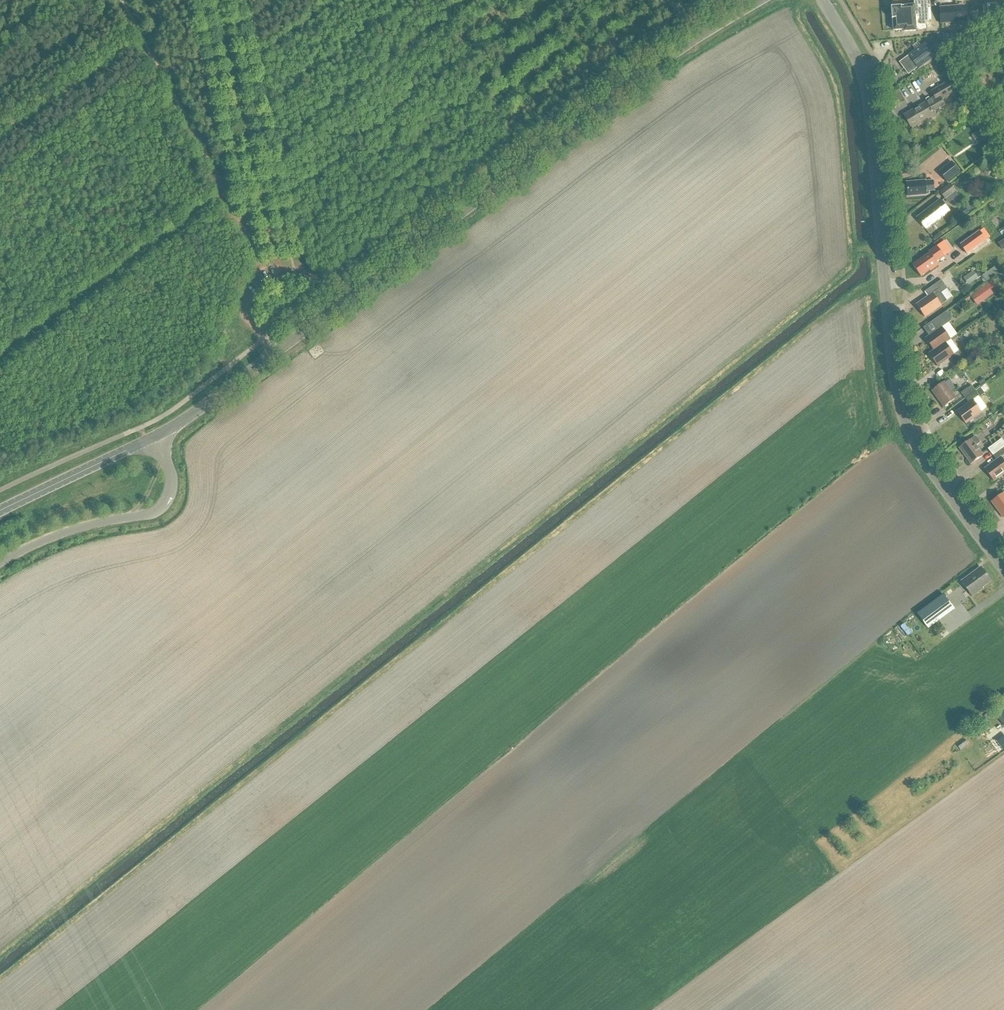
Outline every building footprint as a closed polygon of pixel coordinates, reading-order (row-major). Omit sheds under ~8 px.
[(897,2),(892,2),(893,7),(891,7),(892,19),(893,19),(894,30),(904,29),(904,31),(916,30),(926,29),(925,20),(929,19),(927,0),(897,0),(897,2)] [(965,5),(939,7),(941,25),(967,22),(965,5)] [(917,68),(919,70),(946,50),(936,35),(921,46),(915,50),(908,55),(909,56),(900,63),(908,75),(917,68)] [(932,113),(941,108),(945,106),(942,101),(955,93),(949,82),(931,92),(934,97),(904,115),(912,129),(918,125),(919,127),(935,118),(932,113)] [(942,176),(947,183),(956,177),(960,173),(952,162),(938,172),(942,176)] [(926,181),(907,183),(908,197),(927,195),(929,194),(928,192),(934,191),(933,181),(926,182),(926,181)] [(945,200),(956,192),(950,184),(939,193),(945,200)] [(914,219),(938,200),(934,195),(910,213),(914,219)] [(950,212),(940,199),(917,218),(926,230),(950,212)] [(973,210),(968,205),(956,214),(960,220),(973,210)] [(979,231),(960,245),(967,254),(986,241),(979,231)] [(913,265),(921,277),(930,270),(931,271),(939,265),(937,262),(944,256),(937,246),(928,252),(929,253),(913,265)] [(995,269),(983,277),(987,283),(999,275),(995,269)] [(974,271),(966,276),(972,284),(979,279),(974,271)] [(941,293),(947,289),(941,280),(925,291),(929,296),(916,304),(924,317),(941,305),(947,301),(941,293)] [(987,285),(970,297),(977,306),(994,294),(987,285)] [(938,330),(925,338),(933,350),(929,353),(930,355),(946,343),(951,340),(942,327),(947,323),(944,318),(934,325),(938,330)] [(954,355),(946,343),(930,355),(938,366),(949,359),(951,363),(963,355),(960,351),(954,355)] [(956,399),(944,382),(932,391),(944,407),(956,399)] [(962,393),(966,398),(975,391),(971,386),(962,393)] [(980,397),(985,394),(980,388),(976,391),(980,397)] [(979,396),(975,391),(966,398),(969,402),(957,411),(966,424),(982,412),(974,399),(979,396)] [(994,445),(1000,438),(995,435),(990,441),(994,445)] [(972,438),(959,448),(971,464),(984,455),(977,445),(979,444),(979,441),(976,438),(974,438),(973,439),(972,439),(972,438)] [(988,450),(993,456),(1003,449),(1003,448),(1003,447),(1003,443),(1002,440),(988,450)] [(984,468),(993,481),(1003,473),(1003,461),(1001,457),(1003,455),(1003,450),(1003,449),(993,456),(995,460),(984,468)] [(991,501),(1003,518),(1003,517),(1003,492),(991,501)] [(982,587),(991,580),(984,570),(981,572),(978,568),(961,581),(972,595),(982,587)] [(945,617),(938,608),(948,601),(944,595),(918,614),(929,629),(945,617)] [(961,750),(968,745),(964,739),(957,745),(961,750)]
